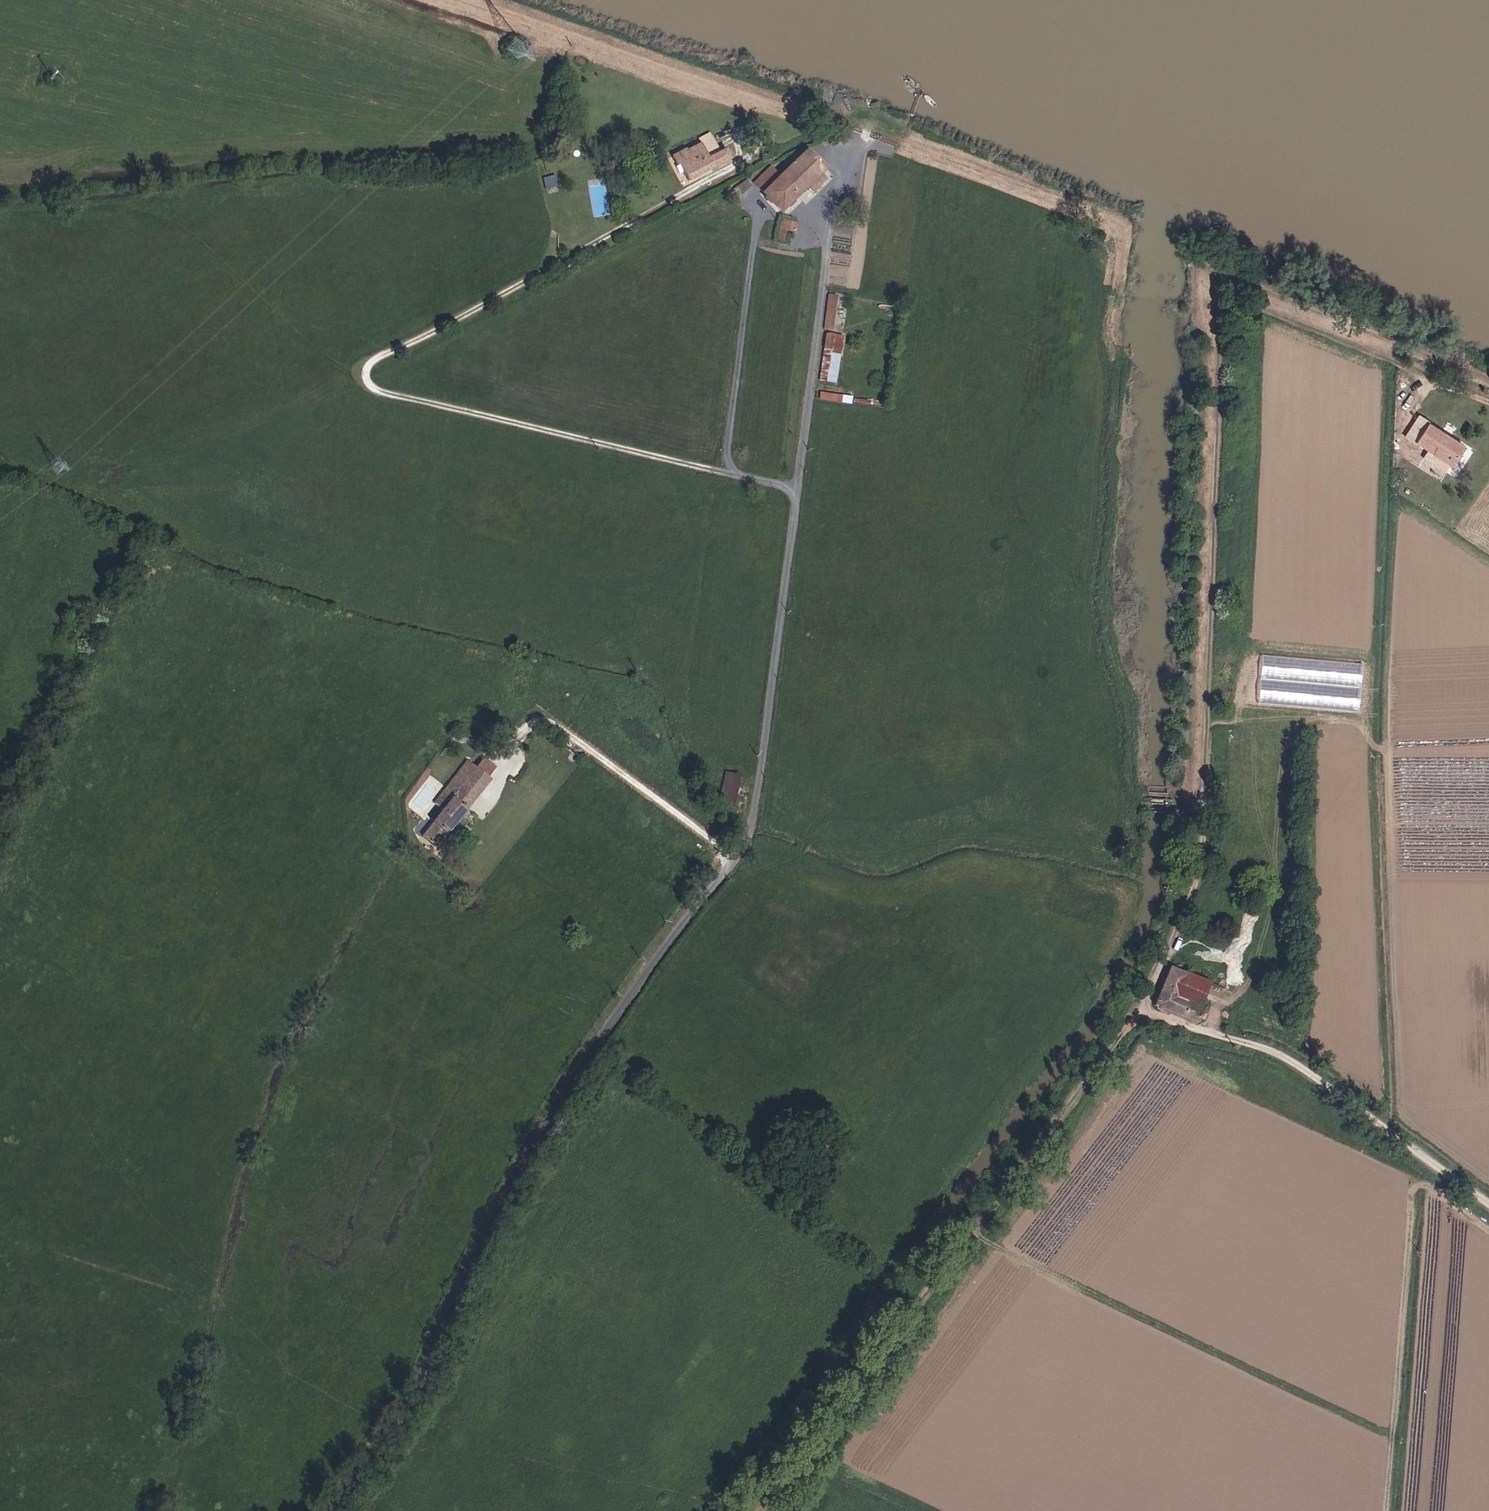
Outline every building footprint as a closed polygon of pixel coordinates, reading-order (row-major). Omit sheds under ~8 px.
[(699,121),(701,128),(711,124),(709,117),(699,121)] [(682,134),(671,141),(674,150),(673,151),(676,158),(682,155),(687,166),(730,142),(724,131),(718,135),(711,124),(701,128),(696,129),(682,134)] [(623,137),(609,141),(615,154),(629,150),(623,137)] [(808,180),(823,166),(800,144),(793,151),(776,168),(767,160),(764,162),(784,182),(791,190),(804,177),(808,180)] [(771,195),(784,182),(764,162),(750,176),(771,195)] [(544,176),(546,188),(556,187),(554,175),(544,176)] [(784,182),(771,195),(772,196),(774,199),(776,196),(780,200),(791,190),(784,182)] [(843,185),(838,192),(851,201),(856,193),(843,185)] [(778,212),(775,222),(785,225),(793,227),(796,217),(778,212)] [(785,225),(775,222),(773,232),(782,234),(785,225)] [(1125,236),(1114,234),(1111,245),(1124,248),(1125,236)] [(836,309),(837,293),(828,292),(825,329),(843,330),(845,309),(836,309)] [(824,332),(822,380),(840,381),(843,333),(824,332)] [(851,402),(852,394),(819,391),(818,399),(851,402)] [(1418,449),(1442,465),(1446,461),(1451,464),(1454,460),(1458,463),(1462,456),(1458,453),(1463,444),(1427,420),(1416,438),(1422,442),(1418,449)] [(1054,588),(1047,595),(1052,601),(1059,594),(1054,588)] [(430,831),(419,846),(433,856),(488,786),(466,769),(421,824),(430,831)] [(719,803),(734,805),(739,772),(724,770),(719,803)] [(428,863),(433,856),(419,846),(413,852),(428,863)] [(1202,1017),(1213,990),(1191,980),(1194,971),(1176,963),(1161,1000),(1202,1017)] [(1227,984),(1194,971),(1191,980),(1213,990),(1223,994),(1227,984)]
